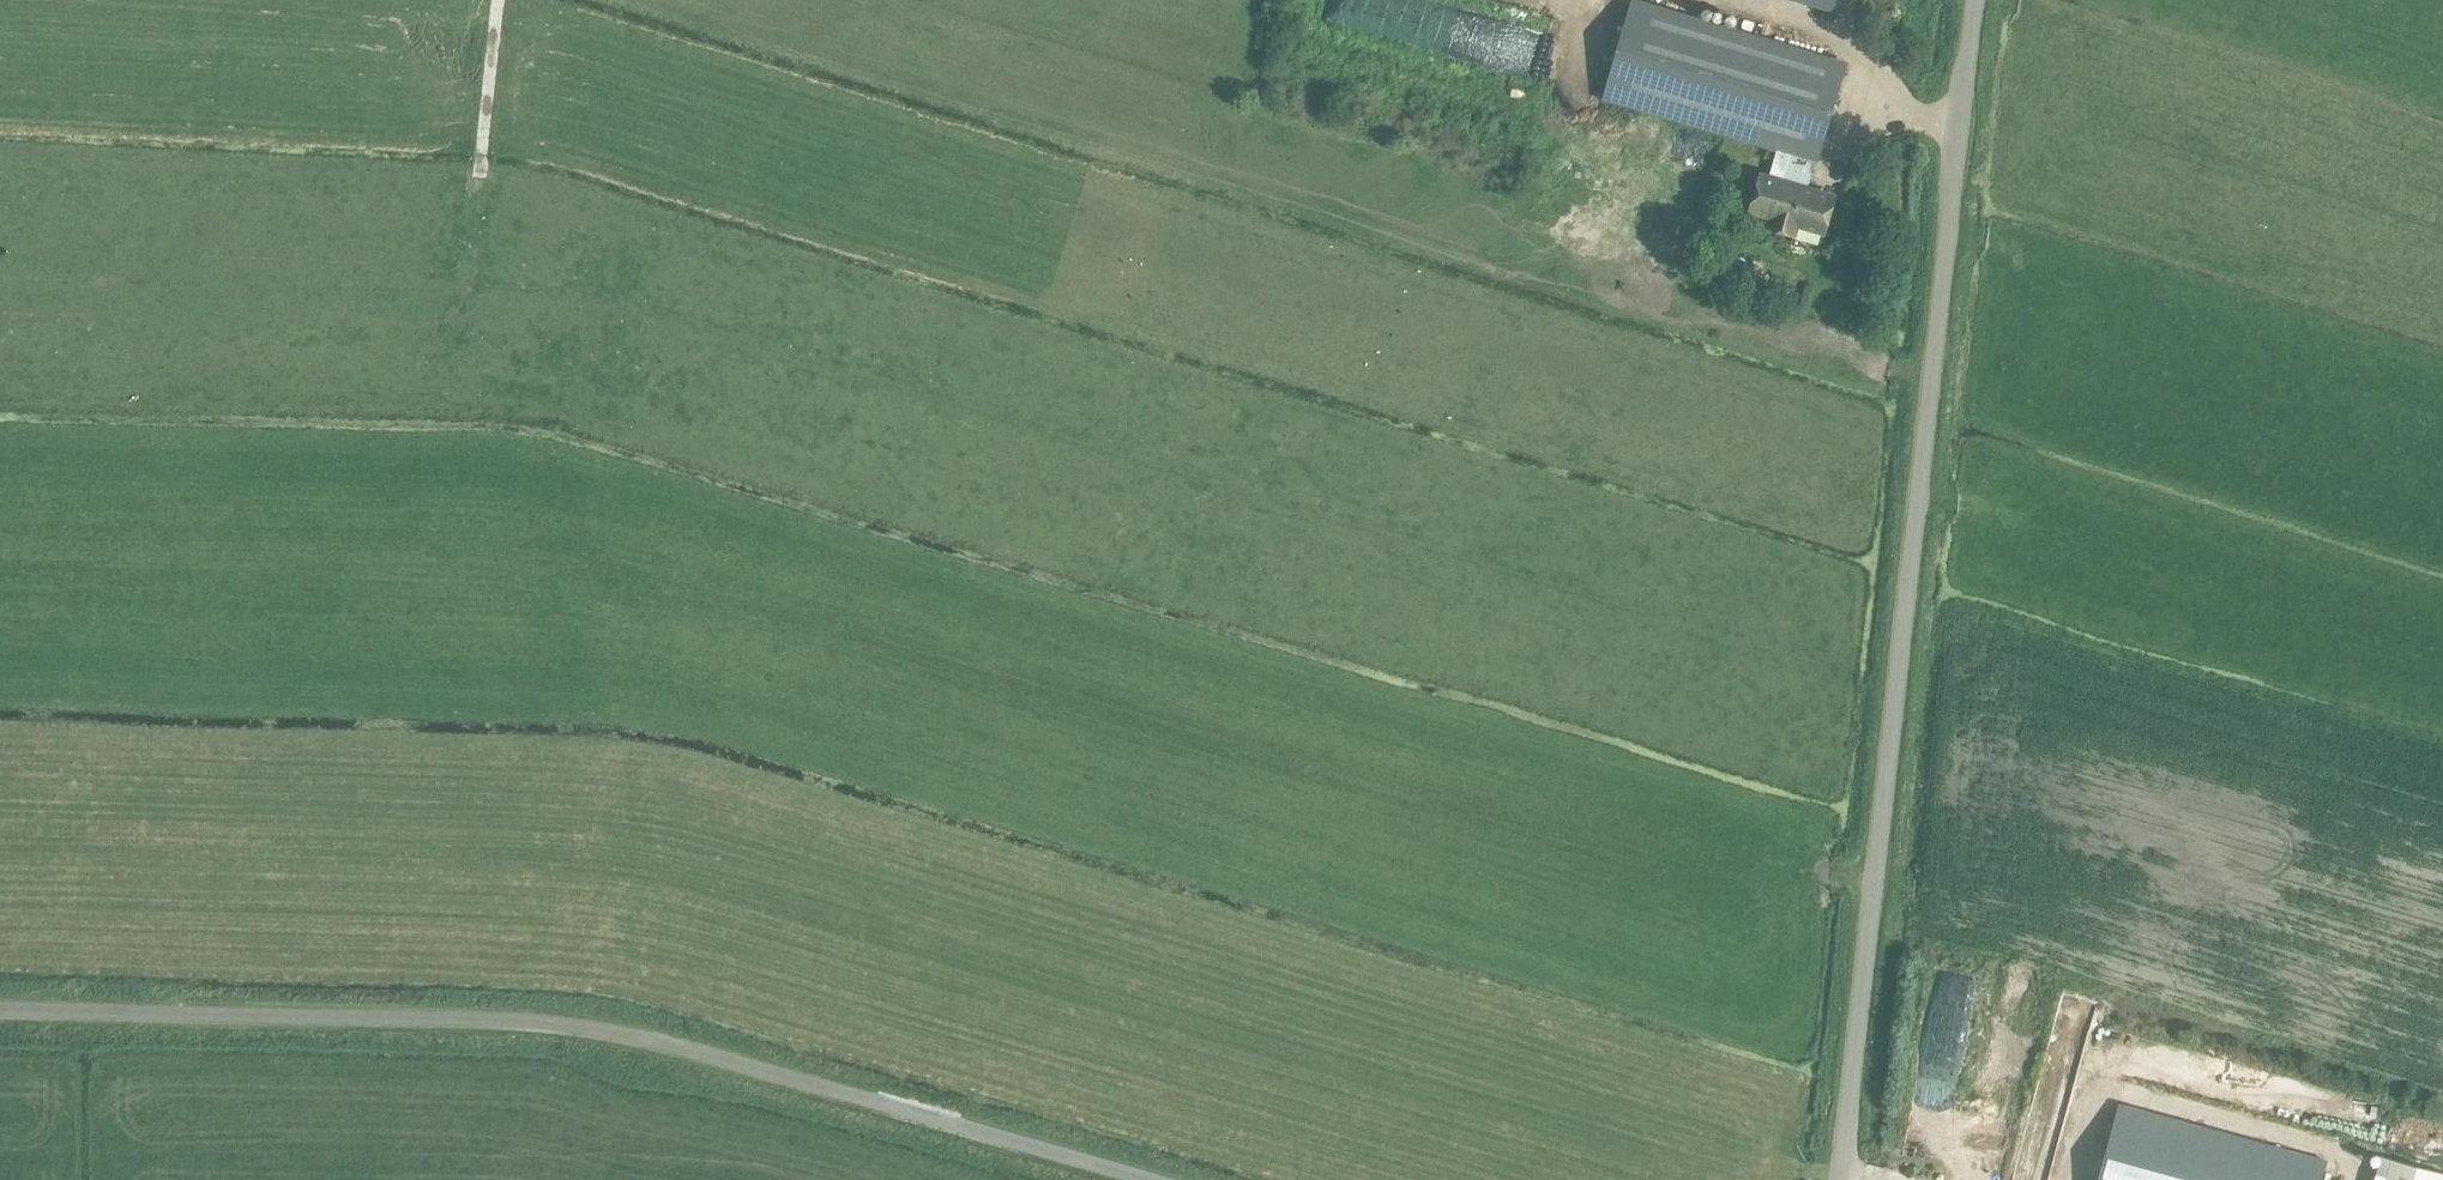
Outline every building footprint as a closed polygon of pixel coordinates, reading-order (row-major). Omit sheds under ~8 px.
[(1825,233),(1836,197),(1808,189),(1817,161),(1819,162),(1848,64),(1634,0),(1605,98),(1633,106),(1710,129),(1779,150),(1771,178),(1762,175),(1762,176),(1760,176),(1759,176),(1757,177),(1756,177),(1754,178),(1753,179),(1752,180),(1750,181),(1749,182),(1748,183),(1747,184),(1747,186),(1746,187),(1745,189),(1745,190),(1745,192),(1744,193),(1744,195),(1744,196),(1745,198),(1745,199),(1745,201),(1746,202),(1747,204),(1747,205),(1748,206),(1749,208),(1750,209),(1752,210),(1751,211),(1775,218),(1772,228),(1795,235),(1798,225),(1825,233)] [(2325,1161),(2119,1105),(2098,1179),(2320,1179),(2325,1161)] [(2388,1179),(2442,1179),(2442,1173),(2394,1159),(2388,1179)]
